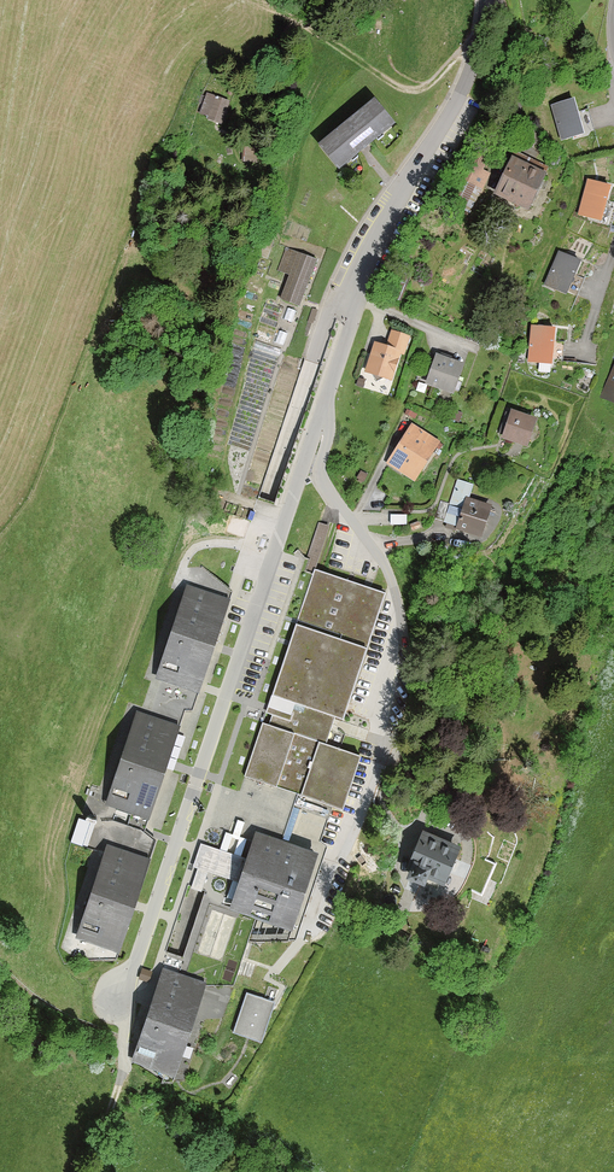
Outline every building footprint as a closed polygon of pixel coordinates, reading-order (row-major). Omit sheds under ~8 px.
[(230,101),(207,92),(199,113),(222,121),(230,101)] [(374,96),(317,142),(339,170),(396,124),(374,96)] [(575,99),(551,105),(560,139),(584,133),(575,99)] [(512,153),(493,193),(529,210),(548,171),(512,153)] [(612,184),(587,178),(577,214),(602,221),(612,184)] [(280,299),(300,306),(318,259),(285,247),(277,270),(289,274),(280,299)] [(559,250),(543,285),(565,295),(581,260),(559,250)] [(555,327),(531,324),(526,361),(551,364),(555,327)] [(387,345),(374,341),(365,372),(393,380),(401,354),(404,355),(410,335),(391,329),(387,345)] [(436,353),(425,383),(454,394),(465,363),(436,353)] [(604,383),(610,386),(603,400),(613,405),(613,362),(604,383)] [(538,417),(511,408),(501,437),(528,446),(538,417)] [(439,443),(411,424),(386,462),(414,481),(439,443)] [(473,484),(457,479),(449,503),(441,500),(435,518),(447,522),(445,528),(455,531),(457,527),(482,535),(492,505),(469,498),(473,484)] [(391,596),(314,572),(247,781),(350,814),(367,760),(329,748),(337,723),(349,727),(391,596)] [(155,671),(198,687),(231,596),(187,581),(155,671)] [(107,800),(150,815),(183,724),(139,709),(107,800)] [(130,1060),(178,1077),(208,985),(237,984),(250,942),(296,944),(320,855),(258,834),(248,859),(201,842),(192,870),(214,876),(186,956),(167,949),(130,1060)] [(406,874),(447,890),(462,851),(420,835),(406,874)] [(74,935),(118,950),(150,860),(106,844),(74,935)] [(275,1002),(246,993),(233,1032),(262,1042),(275,1002)]
